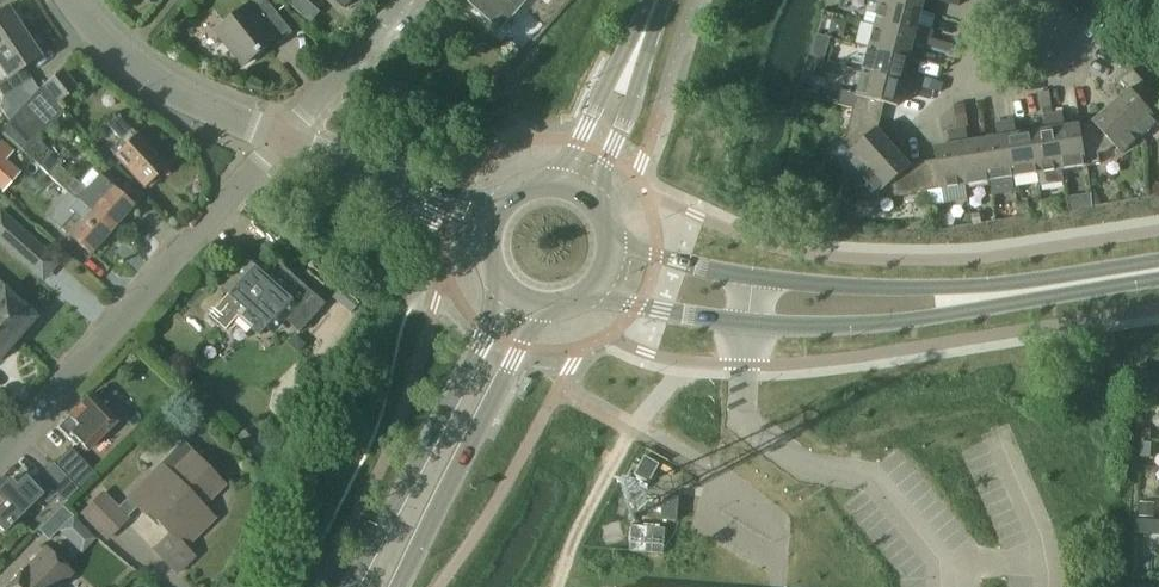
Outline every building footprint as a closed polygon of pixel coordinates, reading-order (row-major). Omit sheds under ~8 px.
[(269,0),(258,0),(218,30),(244,65),(277,40),(280,44),(294,34),(269,0)] [(346,9),(354,0),(337,0),(346,9)] [(469,4),(496,28),(517,5),(522,10),(531,0),(473,0),(469,4)] [(923,13),(926,0),(882,0),(881,3),(923,13)] [(881,3),(875,26),(930,40),(933,31),(919,27),(923,13),(881,3)] [(22,33),(4,8),(0,11),(0,47),(22,33)] [(928,49),(930,40),(875,26),(869,49),(911,60),(914,46),(928,49)] [(5,78),(0,82),(0,93),(3,98),(11,93),(31,79),(23,68),(38,57),(22,33),(0,47),(0,70),(5,78)] [(911,60),(869,49),(863,73),(918,87),(921,78),(907,75),(911,60)] [(63,70),(41,87),(57,105),(78,88),(63,70)] [(1130,90),(1111,108),(1139,138),(1158,121),(1147,109),(1157,100),(1131,71),(1121,80),(1130,90)] [(863,73),(853,111),(882,118),(885,105),(898,108),(902,93),(916,96),(918,87),(863,73)] [(39,90),(31,79),(11,93),(22,108),(39,90)] [(0,131),(0,132),(40,169),(40,170),(48,177),(57,167),(60,164),(39,141),(64,113),(57,105),(41,87),(39,90),(22,108),(3,128),(0,131)] [(1094,124),(1078,126),(1085,167),(1101,165),(1099,155),(1106,153),(1114,147),(1121,155),(1139,138),(1111,108),(1094,124)] [(853,111),(844,144),(852,152),(845,159),(861,177),(894,149),(878,131),(882,118),(853,111)] [(1064,115),(1053,116),(1062,171),(1085,167),(1078,126),(1066,128),(1064,115)] [(110,124),(107,127),(120,141),(111,150),(115,155),(114,156),(143,188),(146,186),(149,189),(159,179),(157,176),(156,176),(157,175),(165,167),(118,116),(110,124)] [(1043,118),(1045,131),(1032,134),(1038,175),(1062,171),(1053,116),(1043,118)] [(1015,123),(1006,124),(1014,179),(1038,175),(1032,134),(1017,136),(1015,123)] [(998,139),(984,141),(990,183),(1014,179),(1006,124),(996,126),(998,139)] [(969,143),(967,130),(958,132),(967,187),(990,183),(984,141),(969,143)] [(958,132),(948,133),(950,146),(935,149),(937,162),(923,164),(928,193),(967,187),(958,132)] [(18,174),(4,162),(12,152),(0,142),(0,193),(1,194),(18,174)] [(861,177),(878,196),(885,189),(894,198),(928,193),(923,164),(910,166),(894,149),(861,177)] [(57,167),(48,177),(75,201),(110,232),(131,208),(108,187),(97,178),(85,191),(57,167)] [(72,215),(59,230),(66,236),(89,256),(110,232),(75,201),(67,211),(72,215)] [(0,208),(0,243),(42,281),(61,260),(2,206),(0,208)] [(327,305),(289,270),(283,277),(263,259),(257,266),(250,260),(224,289),(231,295),(212,315),(229,330),(241,317),(262,336),(281,315),(302,334),(327,305)] [(15,340),(34,319),(2,291),(0,293),(0,327),(15,340)] [(15,340),(0,327),(0,358),(15,340)] [(116,424),(89,396),(56,427),(73,446),(77,442),(86,451),(116,424)] [(1150,458),(1151,444),(1141,443),(1140,457),(1150,458)] [(94,472),(70,448),(54,465),(78,489),(94,472)] [(161,481),(152,472),(116,509),(101,494),(80,514),(106,540),(126,520),(125,518),(136,508),(143,516),(149,510),(158,519),(156,521),(169,534),(151,551),(177,576),(196,558),(185,547),(214,519),(202,507),(224,485),(190,451),(161,481)] [(634,476),(649,484),(659,465),(644,457),(634,476)] [(3,534),(39,498),(45,504),(68,481),(53,466),(31,488),(24,481),(15,490),(9,484),(0,492),(0,531),(3,534)] [(662,522),(676,524),(678,500),(664,499),(662,522)] [(1140,503),(1139,517),(1154,518),(1155,503),(1140,503)] [(37,531),(47,542),(72,518),(61,508),(37,531)] [(1158,536),(1158,521),(1136,519),(1135,534),(1158,536)] [(664,554),(666,529),(632,526),(630,551),(664,554)] [(46,547),(26,568),(8,586),(62,586),(73,574),(46,547)]
